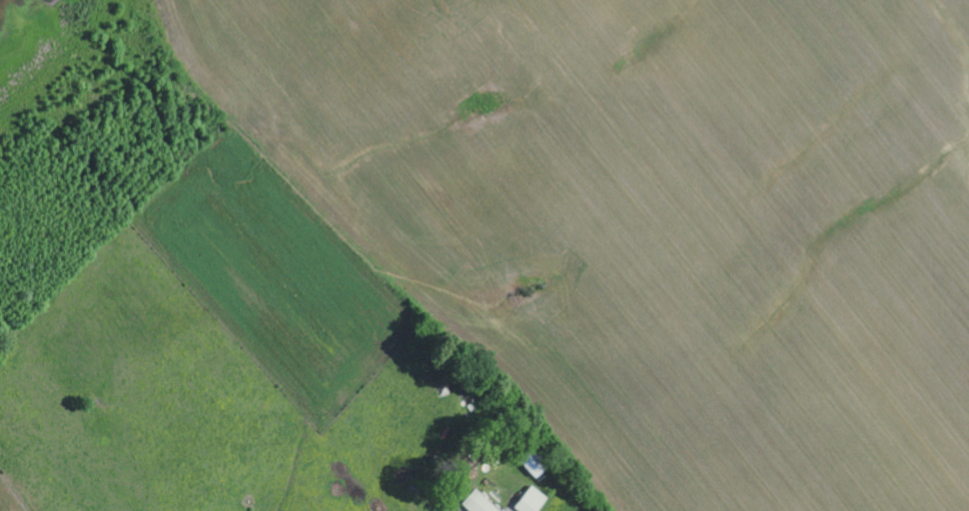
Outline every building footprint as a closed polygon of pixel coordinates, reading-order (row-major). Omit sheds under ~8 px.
[(520,510),(540,510),(550,497),(534,485),(516,509),(520,510)] [(479,488),(464,504),(471,510),(503,510),(479,488)]
